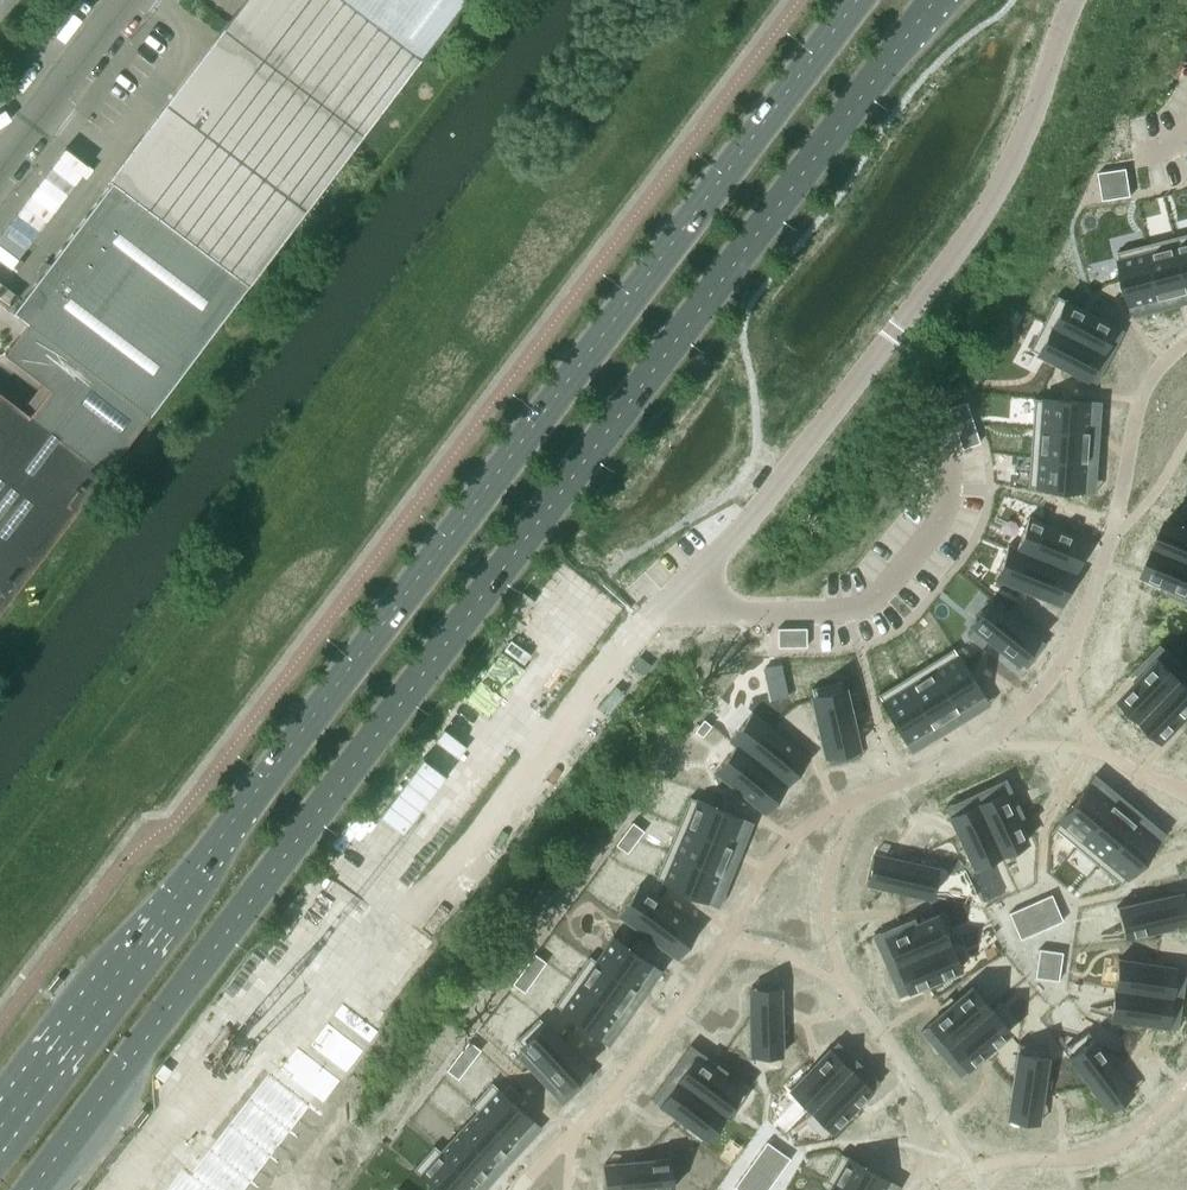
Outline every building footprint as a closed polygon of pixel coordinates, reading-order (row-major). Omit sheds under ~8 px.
[(362,134),(419,58),(464,0),(246,0),(258,10),(236,38),(215,66),(202,57),(201,59),(177,90),(181,93),(165,114),(160,120),(156,117),(132,149),(131,148),(130,150),(107,179),(109,180),(111,182),(247,285),(362,134)] [(1127,168),(1112,170),(1114,179),(1128,177),(1127,168)] [(1112,170),(1098,172),(1100,181),(1114,179),(1112,170)] [(1128,177),(1114,179),(1115,188),(1130,186),(1128,177)] [(1114,179),(1100,181),(1101,191),(1115,188),(1114,179)] [(105,472),(247,285),(111,182),(13,312),(27,323),(4,354),(49,388),(29,415),(105,472)] [(1130,186),(1115,188),(1117,198),(1131,195),(1130,186)] [(1115,188),(1101,191),(1103,200),(1117,198),(1115,188)] [(1174,237),(1186,287),(1186,234),(1174,237)] [(1147,244),(1160,298),(1186,291),(1186,287),(1174,237),(1147,244)] [(1147,244),(1118,251),(1132,305),(1160,298),(1147,244)] [(1056,296),(1043,322),(1100,351),(1113,325),(1056,296)] [(1043,322),(1029,349),(1086,378),(1100,351),(1043,322)] [(105,472),(29,415),(0,393),(0,610),(105,472)] [(1033,398),(1031,428),(1087,432),(1089,402),(1033,398)] [(966,402),(957,405),(962,418),(971,416),(966,402)] [(957,405),(948,408),(953,421),(962,418),(957,405)] [(971,416),(962,418),(966,432),(975,429),(971,416)] [(962,418),(953,421),(957,435),(966,432),(962,418)] [(1031,428),(1030,456),(1085,460),(1087,432),(1031,428)] [(975,429),(966,432),(970,446),(979,443),(975,429)] [(966,432),(957,435),(961,448),(970,446),(966,432)] [(1030,456),(1028,486),(1083,490),(1085,460),(1030,456)] [(1008,544),(1007,546),(1064,569),(1077,536),(1028,516),(1015,548),(1008,544)] [(1155,547),(1186,560),(1186,528),(1167,519),(1155,547)] [(1007,546),(994,578),(1051,601),(1064,569),(1007,546)] [(1143,574),(1186,593),(1186,560),(1155,547),(1143,574)] [(975,627),(968,636),(981,647),(988,638),(1017,661),(1036,636),(991,600),(971,624),(975,627)] [(792,628),(777,628),(777,638),(792,637),(792,628)] [(806,628),(792,628),(792,637),(806,637),(806,628)] [(792,637),(777,638),(778,647),(792,647),(792,637)] [(806,637),(792,637),(792,647),(806,647),(806,637)] [(952,648),(927,663),(956,711),(982,695),(952,648)] [(1140,679),(1120,699),(1142,720),(1181,680),(1159,659),(1153,666),(1146,659),(1133,672),(1140,679)] [(927,663),(903,678),(932,726),(956,711),(927,663)] [(903,678),(877,694),(906,741),(932,726),(903,678)] [(1142,720),(1163,740),(1183,720),(1186,724),(1186,686),(1181,680),(1142,720)] [(841,681),(811,688),(826,753),(856,746),(848,711),(859,708),(856,691),(844,694),(841,681)] [(752,713),(730,741),(778,779),(800,751),(752,713)] [(703,720),(694,732),(702,738),(712,726),(703,720)] [(736,747),(714,774),(756,807),(778,779),(730,741),(729,742),(736,747)] [(1089,784),(1053,827),(1076,846),(1112,803),(1089,784)] [(1003,790),(976,803),(999,853),(1026,841),(1003,790)] [(690,799),(679,826),(730,847),(741,820),(690,799)] [(976,803),(949,816),(973,866),(999,853),(976,803)] [(1112,803),(1076,846),(1098,864),(1133,822),(1112,803)] [(1133,822),(1098,864),(1121,883),(1156,841),(1133,822)] [(632,823),(626,831),(638,841),(645,832),(632,823)] [(679,826),(668,853),(719,874),(730,847),(679,826)] [(626,831),(620,840),(632,849),(638,841),(626,831)] [(620,840),(614,848),(626,857),(632,849),(620,840)] [(668,853),(657,880),(708,901),(719,874),(668,853)] [(884,855),(877,885),(931,897),(938,867),(884,855)] [(639,887),(618,917),(667,952),(689,922),(639,887)] [(1051,894),(1043,898),(1049,911),(1057,908),(1051,894)] [(1171,894),(1116,906),(1123,937),(1177,924),(1171,894)] [(1043,898),(1034,902),(1040,915),(1049,911),(1043,898)] [(1034,902),(1026,906),(1031,919),(1040,915),(1034,902)] [(1026,906),(1017,909),(1023,923),(1031,919),(1026,906)] [(1057,908),(1049,911),(1054,925),(1063,921),(1057,908)] [(1017,909),(1009,913),(1014,926),(1023,923),(1017,909)] [(944,911),(885,936),(897,964),(955,938),(944,911)] [(1049,911),(1040,915),(1046,928),(1054,925),(1049,911)] [(1040,915),(1031,919),(1037,932),(1046,928),(1040,915)] [(1031,919),(1023,923),(1029,936),(1037,932),(1031,919)] [(1023,923),(1014,926),(1020,940),(1029,936),(1023,923)] [(589,956),(588,958),(634,990),(651,966),(613,938),(596,961),(589,956)] [(955,938),(897,964),(908,991),(959,969),(948,943),(956,939),(955,938)] [(1039,949),(1037,959),(1052,961),(1053,951),(1039,949)] [(1052,961),(1051,965),(1060,967),(1062,952),(1053,951),(1052,961)] [(533,957),(527,965),(539,974),(545,966),(533,957)] [(588,958),(572,981),(617,1013),(634,990),(588,958)] [(1119,958),(1114,988),(1169,996),(1174,966),(1119,958)] [(1037,959),(1036,968),(1050,970),(1051,965),(1052,961),(1037,959)] [(527,965),(521,973),(533,983),(539,974),(527,965)] [(1050,970),(1049,980),(1058,981),(1060,967),(1051,965),(1050,970)] [(1036,968),(1035,978),(1049,980),(1050,970),(1036,968)] [(521,973),(514,982),(527,991),(533,983),(521,973)] [(572,981),(555,1005),(600,1037),(617,1013),(572,981)] [(514,982),(508,990),(520,999),(527,991),(514,982)] [(970,986),(928,1023),(948,1045),(990,1009),(970,986)] [(1114,988),(1110,1017),(1165,1025),(1169,996),(1114,988)] [(780,999),(749,1000),(750,1055),(781,1055),(780,999)] [(990,1009),(948,1045),(967,1068),(1009,1032),(990,1009)] [(539,1018),(516,1040),(525,1049),(517,1057),(528,1070),(537,1061),(562,1088),(585,1067),(539,1018)] [(1087,1031),(1062,1049),(1101,1100),(1125,1082),(1087,1031)] [(469,1042),(463,1050),(475,1059),(481,1051),(469,1042)] [(1018,1043),(1008,1106),(1039,1111),(1048,1047),(1018,1043)] [(828,1049),(790,1088),(810,1108),(803,1115),(804,1116),(849,1069),(828,1049)] [(463,1050),(456,1058),(469,1067),(475,1059),(463,1050)] [(695,1057),(677,1082),(730,1119),(747,1095),(695,1057)] [(456,1058),(450,1067),(462,1076),(469,1067),(456,1058)] [(450,1067),(444,1075),(456,1084),(462,1076),(450,1067)] [(849,1069),(804,1116),(826,1136),(870,1089),(849,1069)] [(166,1189),(244,1189),(310,1105),(269,1073),(191,1174),(184,1168),(166,1189)] [(677,1082),(660,1106),(706,1138),(722,1115),(729,1120),(730,1119),(677,1082)] [(491,1083),(471,1105),(512,1142),(532,1120),(513,1103),(520,1095),(509,1085),(502,1093),(491,1083)] [(477,1111),(458,1132),(493,1163),(512,1142),(471,1105),(470,1106),(477,1111)] [(434,1146),(433,1147),(474,1184),(493,1163),(458,1132),(440,1152),(434,1146)] [(766,1142),(761,1149),(773,1158),(778,1150),(766,1142)] [(413,1169),(436,1189),(469,1189),(474,1184),(433,1147),(413,1169)] [(761,1149),(756,1157),(767,1165),(773,1158),(761,1149)] [(778,1150),(773,1158),(784,1166),(790,1158),(778,1150)] [(825,1179),(844,1189),(883,1189),(888,1181),(840,1153),(825,1179)] [(614,1164),(618,1189),(658,1189),(673,1188),(670,1157),(614,1164)] [(756,1157),(750,1164),(762,1173),(767,1165),(756,1157)] [(773,1158),(767,1165),(779,1174),(784,1166),(773,1158)] [(750,1164),(745,1172),(757,1180),(762,1173),(750,1164)] [(767,1165),(762,1173),(774,1181),(779,1174),(767,1165)] [(745,1172),(740,1180),(751,1188),(757,1180),(745,1172)] [(762,1173),(757,1180),(768,1189),(774,1181),(762,1173)] [(825,1179),(825,1180),(832,1184),(829,1189),(844,1189),(825,1179)] [(734,1187),(738,1189),(750,1189),(751,1188),(740,1180),(734,1187)] [(751,1188),(754,1189),(768,1189),(757,1180),(751,1188)]
